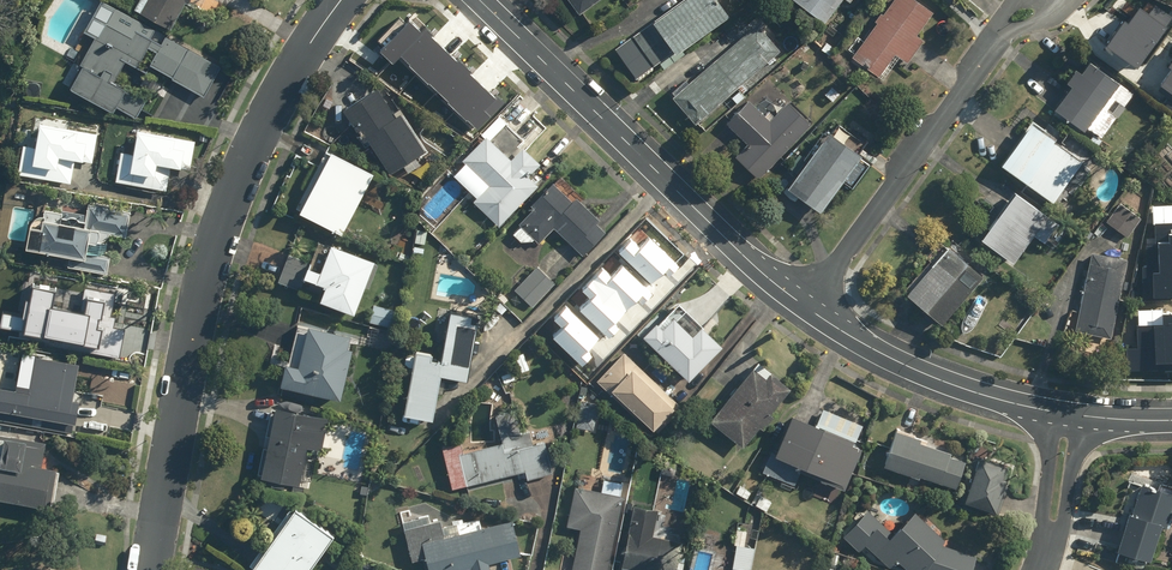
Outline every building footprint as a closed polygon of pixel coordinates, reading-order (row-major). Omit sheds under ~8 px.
[(107,0),(103,0),(89,26),(98,31),(66,88),(108,111),(120,90),(109,84),(122,62),(133,68),(147,44),(156,50),(149,62),(203,92),(220,62),(166,32),(161,41),(152,35),(156,28),(107,0)] [(186,0),(132,0),(127,9),(169,32),(186,0)] [(579,16),(600,0),(567,0),(579,16)] [(724,19),(711,0),(678,0),(628,34),(652,68),(724,19)] [(821,24),(839,0),(789,0),(821,24)] [(877,78),(893,57),(904,65),(922,40),(915,35),(930,13),(913,0),(888,0),(847,57),(877,78)] [(1104,39),(1135,60),(1167,15),(1152,4),(1149,8),(1138,0),(1131,0),(1104,39)] [(747,90),(741,83),(764,63),(767,66),(775,59),(772,56),(778,50),(754,23),(669,99),(693,126),(734,89),(737,93),(730,100),(735,106),(745,97),(743,94),(747,90)] [(420,52),(398,38),(376,74),(446,119),(463,93),(453,87),(463,71),(441,57),(432,71),(414,60),(420,52)] [(1123,108),(1132,95),(1086,62),(1078,73),(1073,69),(1062,84),(1067,88),(1051,111),(1083,133),(1085,129),(1099,138),(1113,118),(1103,111),(1107,107),(1113,111),(1117,104),(1123,108)] [(1157,88),(1171,99),(1171,65),(1157,88)] [(390,113),(374,88),(340,111),(384,176),(426,147),(399,107),(390,113)] [(767,121),(746,100),(722,125),(744,146),(734,156),(758,180),(810,127),(785,103),(767,121)] [(1088,170),(1079,164),(1051,143),(1055,138),(1032,121),(998,167),(1049,205),(1052,201),(1061,207),(1088,170)] [(15,174),(69,184),(72,161),(90,164),(95,134),(34,124),(30,147),(20,145),(15,174)] [(858,156),(855,154),(864,141),(846,128),(837,141),(825,133),(783,190),(816,214),(858,156)] [(118,152),(113,181),(164,190),(168,167),(187,171),(193,141),(132,131),(128,154),(118,152)] [(471,202),(498,227),(536,186),(526,177),(537,165),(519,148),(507,160),(483,137),(460,161),(486,186),(471,202)] [(338,236),(369,174),(325,152),(294,213),(338,236)] [(603,232),(595,224),(598,221),(573,197),(570,201),(551,183),(528,207),(532,210),(517,225),(519,227),(511,235),(523,246),(531,238),(537,244),(551,229),(580,257),(603,232)] [(1030,235),(1042,244),(1055,225),(1011,193),(976,243),(1013,269),(1017,264),(1012,260),(1030,235)] [(24,227),(20,250),(66,258),(65,267),(105,274),(108,257),(81,252),(82,243),(90,244),(92,242),(97,243),(101,241),(104,239),(106,235),(123,238),(128,210),(86,202),(82,228),(58,224),(60,213),(42,210),(40,220),(37,220),(35,229),(24,227)] [(1140,218),(1117,204),(1104,224),(1127,238),(1140,218)] [(1142,289),(1171,288),(1171,218),(1155,218),(1155,239),(1146,239),(1146,259),(1141,259),(1142,289)] [(679,267),(651,240),(641,249),(633,241),(621,253),(654,285),(665,274),(669,277),(679,267)] [(367,262),(324,246),(314,274),(303,270),(306,263),(285,255),(275,282),(297,290),(301,279),(321,286),(315,303),(348,315),(367,262)] [(981,277),(943,246),(902,295),(939,327),(981,277)] [(1125,262),(1088,254),(1073,332),(1110,340),(1125,262)] [(653,291),(625,264),(616,274),(607,266),(594,279),(627,311),(641,298),(644,301),(653,291)] [(553,284),(534,266),(512,291),(531,308),(553,284)] [(109,345),(115,314),(108,312),(112,290),(80,284),(76,307),(33,299),(36,281),(9,276),(0,328),(0,335),(30,341),(32,332),(109,345)] [(591,299),(581,309),(609,336),(619,326),(616,323),(627,311),(594,279),(582,291),(591,299)] [(397,311),(373,305),(368,323),(392,329),(397,311)] [(685,383),(719,348),(674,305),(654,326),(652,323),(638,338),(685,383)] [(561,330),(552,339),(581,366),(590,356),(587,353),(600,339),(565,307),(552,321),(561,330)] [(1126,368),(1171,366),(1171,309),(1159,309),(1159,318),(1134,319),(1135,343),(1125,343),(1126,368)] [(426,361),(428,354),(411,350),(398,415),(427,421),(436,378),(463,383),(475,324),(467,323),(469,315),(445,311),(435,362),(426,361)] [(280,365),(275,387),(335,401),(347,351),(343,350),(346,337),(302,327),(293,368),(280,365)] [(594,382),(648,432),(670,409),(673,412),(679,406),(621,353),(594,382)] [(13,391),(9,415),(71,426),(76,402),(69,400),(76,363),(39,357),(32,394),(13,391)] [(770,417),(766,414),(788,389),(756,362),(706,420),(738,447),(755,428),(759,431),(770,417)] [(596,434),(600,406),(579,402),(574,430),(596,434)] [(821,407),(813,426),(787,414),(761,473),(792,487),(798,473),(841,492),(861,447),(852,444),(861,425),(821,407)] [(272,409),(256,478),(294,486),(303,448),(318,451),(324,421),(272,409)] [(525,482),(551,475),(542,442),(530,445),(527,431),(519,433),(513,410),(493,415),(500,443),(462,453),(459,441),(438,446),(450,490),(522,472),(525,482)] [(919,443),(920,439),(893,430),(881,467),(954,491),(963,462),(947,457),(948,452),(919,443)] [(45,509),(52,471),(37,469),(42,443),(0,436),(0,501),(45,509)] [(994,514),(1005,480),(999,478),(1003,466),(975,457),(959,502),(994,514)] [(598,494),(571,489),(564,529),(577,531),(572,557),(560,555),(557,568),(564,569),(607,569),(621,498),(619,498),(622,484),(600,480),(598,494)] [(1166,529),(1171,510),(1171,494),(1138,483),(1127,518),(1123,517),(1111,553),(1147,565),(1160,527),(1166,529)] [(778,507),(755,495),(750,504),(773,516),(778,507)] [(626,569),(678,569),(683,543),(653,537),(658,511),(634,506),(621,569),(626,569)] [(246,569),(305,569),(329,537),(290,509),(245,569),(246,569)] [(457,534),(441,538),(437,521),(430,522),(428,514),(412,517),(411,510),(400,513),(402,522),(399,523),(409,563),(423,560),(425,569),(464,569),(469,569),(487,569),(486,565),(519,556),(511,521),(481,528),(479,519),(462,524),(461,520),(454,522),(457,534)] [(863,545),(888,569),(895,563),(905,569),(969,569),(973,558),(940,545),(943,541),(913,511),(889,535),(866,512),(840,538),(855,554),(863,545)] [(753,547),(744,546),(746,532),(734,531),(729,569),(750,569),(753,547)]
